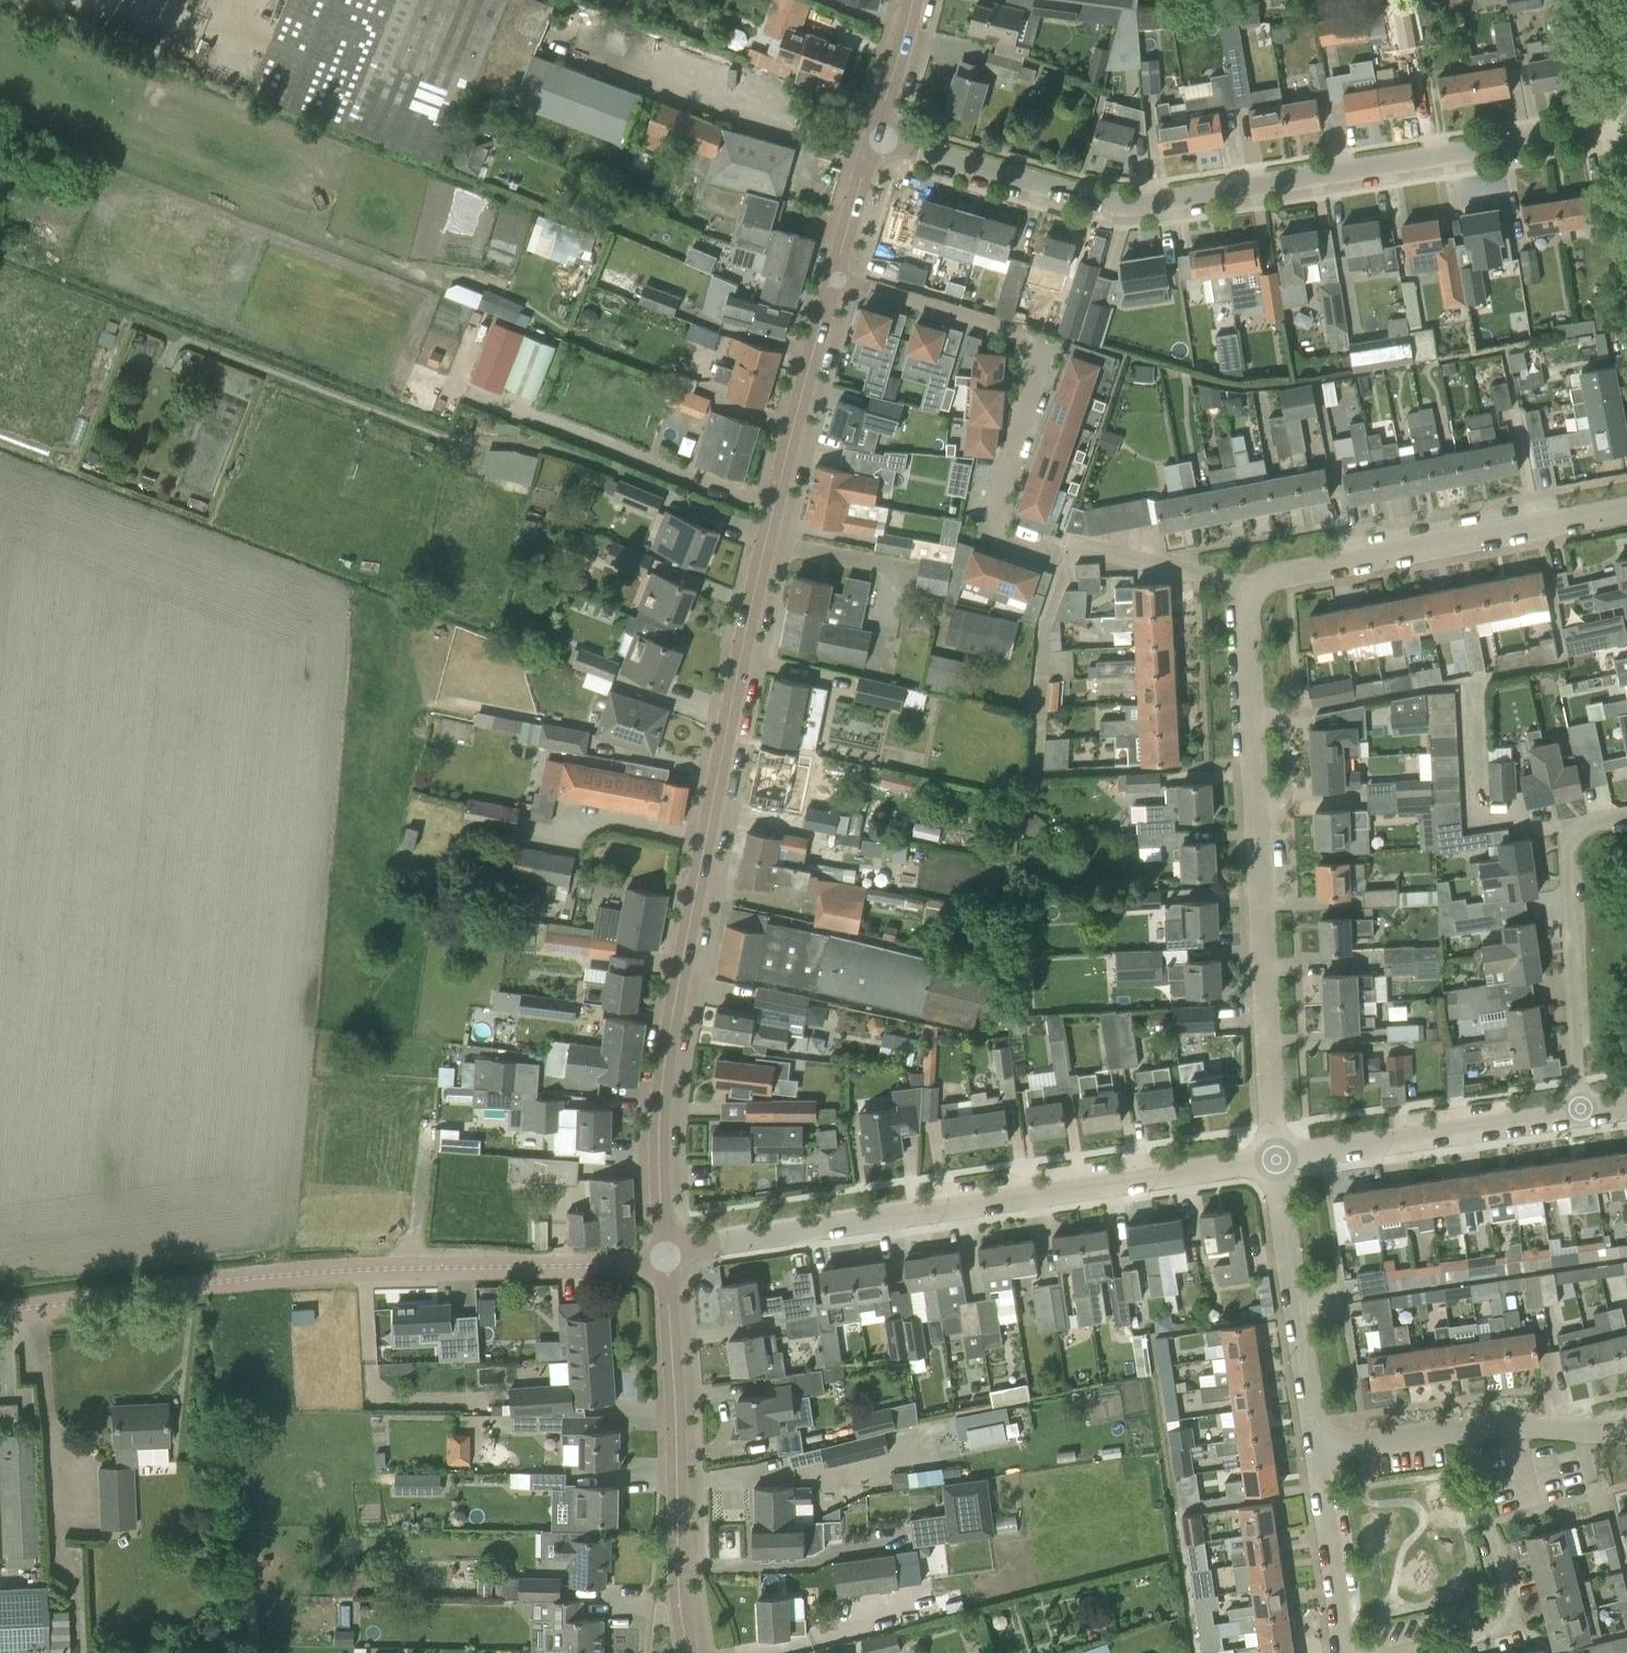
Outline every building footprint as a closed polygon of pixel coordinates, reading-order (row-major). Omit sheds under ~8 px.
[(347,124),(398,0),(287,0),(253,87),(347,124)] [(347,124),(440,161),(471,82),(518,100),(535,54),(555,6),(540,0),(398,0),(347,124)] [(1069,0),(1035,0),(1033,13),(1076,19),(1078,1),(1069,0)] [(1078,1),(1137,9),(1138,0),(1069,0),(1078,1)] [(1462,11),(1480,8),(1479,0),(1460,0),(1462,11)] [(977,3),(969,31),(990,37),(997,39),(995,47),(1028,56),(1031,43),(1017,39),(1024,9),(1016,7),(995,2),(994,8),(977,3)] [(1260,28),(1259,4),(1230,5),(1231,30),(1260,28)] [(839,80),(851,48),(801,31),(806,17),(775,6),(765,33),(782,39),(776,57),(750,48),(746,60),(755,63),(797,78),(797,79),(818,87),(823,74),(839,80)] [(1365,13),(1367,27),(1386,23),(1383,9),(1364,12),(1365,13)] [(1172,14),(1137,11),(1138,29),(1174,26),(1172,14)] [(1365,13),(1317,21),(1321,45),(1368,37),(1367,27),(1365,13)] [(1510,20),(1493,23),(1500,57),(1515,54),(1510,20)] [(1289,25),(1271,27),(1273,44),(1291,41),(1289,25)] [(1577,88),(1574,70),(1568,71),(1565,55),(1544,58),(1541,40),(1526,42),(1534,90),(1555,87),(1556,92),(1577,88)] [(988,53),(982,71),(1016,81),(1017,78),(1033,82),(1036,70),(1020,66),(1021,62),(988,53)] [(535,54),(518,100),(623,141),(640,96),(535,54)] [(1157,59),(1141,60),(1144,93),(1160,92),(1157,59)] [(945,108),(978,118),(988,82),(977,79),(980,66),(961,60),(957,73),(956,72),(945,108)] [(1328,88),(1324,61),(1309,63),(1313,90),(1328,88)] [(1511,94),(1506,65),(1472,71),(1477,100),(1511,94)] [(1416,110),(1412,88),(1411,81),(1395,84),(1392,67),(1374,70),(1377,87),(1382,116),(1416,110)] [(1244,70),(1230,73),(1235,104),(1248,101),(1247,92),(1244,70)] [(1477,100),(1472,71),(1438,77),(1443,105),(1477,100)] [(1041,73),(1039,83),(1046,85),(1049,75),(1041,73)] [(1213,93),(1185,98),(1186,102),(1188,116),(1194,148),(1224,143),(1220,121),(1218,107),(1222,107),(1222,106),(1235,104),(1230,73),(1217,76),(1211,77),(1213,93)] [(1280,87),(1247,92),(1248,101),(1250,108),(1249,108),(1250,116),(1254,138),(1288,132),(1283,103),(1280,87)] [(1382,116),(1377,87),(1344,93),(1348,122),(1382,116)] [(1316,97),(1283,103),(1288,132),(1321,126),(1316,97)] [(1098,127),(1093,148),(1126,157),(1132,136),(1134,130),(1147,133),(1145,110),(1122,104),(1105,100),(1098,127)] [(1169,101),(1155,104),(1163,153),(1194,148),(1188,116),(1172,119),(1169,101)] [(724,127),(659,102),(650,126),(642,144),(656,150),(658,144),(672,150),(677,140),(686,144),(716,156),(710,179),(748,190),(748,191),(778,200),(781,189),(783,190),(796,148),(724,127)] [(467,129),(453,165),(478,175),(492,139),(467,129)] [(780,200),(778,200),(748,191),(748,190),(710,179),(716,156),(686,144),(675,168),(700,178),(692,205),(738,219),(731,242),(736,243),(735,245),(766,254),(770,255),(771,253),(807,263),(814,239),(772,227),(780,200)] [(1590,194),(1557,200),(1561,228),(1595,223),(1590,194)] [(913,246),(942,254),(955,208),(925,199),(916,232),(917,232),(913,246)] [(1561,228),(1557,200),(1523,205),(1527,233),(1561,228)] [(972,262),(973,262),(986,217),(955,208),(942,254),(972,263),(972,262)] [(1504,260),(1501,240),(1502,240),(1497,209),(1464,214),(1467,236),(1469,245),(1486,243),(1489,262),(1504,260)] [(578,254),(587,231),(539,213),(526,248),(574,264),(578,254)] [(986,217),(973,262),(1007,271),(994,314),(1012,319),(1024,281),(1029,263),(1011,258),(1011,259),(1007,258),(1016,225),(986,217)] [(1399,269),(1395,245),(1383,247),(1379,219),(1342,225),(1349,269),(1370,265),(1371,271),(1384,268),(1385,272),(1399,269)] [(1438,219),(1403,224),(1411,270),(1423,269),(1424,273),(1439,271),(1445,306),(1465,304),(1454,235),(1441,237),(1438,219)] [(1322,258),(1321,251),(1318,229),(1312,230),(1311,226),(1301,228),(1301,232),(1281,235),(1285,257),(1285,258),(1278,259),(1282,285),(1304,282),(1303,277),(1300,262),(1322,258)] [(1039,256),(1032,283),(1051,289),(1062,292),(1068,270),(1070,265),(1076,244),(1045,235),(1039,256)] [(1257,239),(1224,244),(1231,289),(1250,286),(1247,269),(1262,267),(1257,239)] [(1231,289),(1224,244),(1190,250),(1193,271),(1195,278),(1211,275),(1215,301),(1232,299),(1231,289)] [(770,255),(766,254),(735,245),(731,262),(758,270),(755,277),(768,281),(765,294),(796,303),(807,263),(771,253),(770,255)] [(692,246),(686,261),(712,272),(718,257),(692,246)] [(1541,280),(1536,247),(1520,250),(1525,282),(1541,280)] [(1121,265),(1118,265),(1120,279),(1111,280),(1105,299),(1119,303),(1123,290),(1125,290),(1127,290),(1127,289),(1167,283),(1167,284),(1168,283),(1164,253),(1162,254),(1123,260),(1121,260),(1121,265)] [(898,277),(924,284),(928,270),(901,263),(898,277)] [(1479,264),(1460,267),(1465,303),(1485,301),(1479,264)] [(1262,273),(1268,319),(1271,319),(1281,317),(1283,317),(1276,271),(1262,273)] [(1077,274),(1065,316),(1084,321),(1088,308),(1091,297),(1096,279),(1077,274)] [(963,296),(966,285),(948,280),(945,291),(963,296)] [(1319,283),(1327,334),(1348,331),(1340,280),(1339,280),(1319,283)] [(646,284),(639,302),(674,315),(681,297),(646,284)] [(497,295),(484,289),(477,306),(490,311),(497,295)] [(729,294),(722,319),(729,321),(754,328),(765,331),(786,336),(793,311),(772,305),(736,296),(729,294)] [(1084,321),(1079,339),(1101,345),(1113,304),(1091,297),(1088,308),(1084,321)] [(1508,337),(1527,336),(1524,299),(1506,300),(1508,337)] [(858,327),(856,335),(864,337),(858,357),(876,362),(871,379),(886,383),(900,337),(886,333),(891,315),(882,313),(883,309),(874,307),(873,310),(864,307),(861,315),(858,314),(855,326),(858,327)] [(1594,309),(1598,331),(1612,329),(1608,307),(1594,309)] [(1281,317),(1271,319),(1272,324),(1277,327),(1282,327),(1281,317)] [(1596,335),(1594,319),(1575,322),(1578,337),(1596,335)] [(924,325),(917,323),(908,350),(911,351),(906,370),(929,377),(920,407),(939,412),(941,407),(944,397),(947,386),(956,356),(938,351),(944,331),(937,329),(938,325),(925,322),(924,325)] [(1578,337),(1575,322),(1557,324),(1559,340),(1578,337)] [(494,324),(473,384),(502,394),(504,387),(536,399),(555,346),(494,324)] [(1409,330),(1414,361),(1438,357),(1433,326),(1409,330)] [(699,343),(714,348),(719,334),(705,328),(699,343)] [(102,330),(97,343),(111,348),(116,335),(102,330)] [(1216,335),(1221,369),(1242,366),(1237,332),(1216,335)] [(1407,332),(1352,341),(1356,369),(1412,359),(1407,332)] [(729,396),(765,407),(782,351),(733,337),(729,352),(737,355),(733,368),(718,363),(713,378),(732,384),(729,396)] [(1088,396),(1098,365),(1111,370),(1116,357),(1090,348),(1086,360),(1072,356),(1062,387),(1088,396)] [(1510,352),(1513,370),(1527,368),(1524,350),(1510,352)] [(1001,387),(1004,355),(976,352),(973,384),(973,385),(1001,388),(1001,387)] [(1455,362),(1442,364),(1444,374),(1457,372),(1455,362)] [(1570,388),(1573,402),(1619,393),(1614,365),(1582,372),(1584,385),(1570,388)] [(1136,366),(1135,379),(1152,381),(1153,367),(1136,366)] [(1514,375),(1517,389),(1545,384),(1543,369),(1528,372),(1514,375)] [(955,383),(966,384),(967,375),(956,374),(955,383)] [(1338,402),(1334,380),(1322,382),(1326,404),(1338,402)] [(661,402),(703,419),(711,398),(670,381),(661,402)] [(1512,406),(1506,381),(1490,384),(1496,410),(1512,406)] [(1279,389),(1279,390),(1280,390),(1286,420),(1317,414),(1312,383),(1279,389)] [(1001,421),(1004,388),(1001,387),(1001,388),(973,385),(973,384),(967,384),(964,417),(970,418),(970,417),(998,420),(997,421),(1001,421)] [(1220,389),(1201,385),(1205,408),(1223,404),(1220,389)] [(955,389),(947,386),(944,397),(952,399),(955,389)] [(1077,426),(1088,396),(1062,387),(1056,403),(1053,402),(1048,416),(1077,426)] [(1268,478),(1274,509),(1302,503),(1292,452),(1286,420),(1280,390),(1279,390),(1262,393),(1264,404),(1271,403),(1273,415),(1268,416),(1274,444),(1276,444),(1283,475),(1268,478)] [(1589,414),(1592,427),(1592,428),(1625,421),(1619,393),(1573,402),(1575,416),(1589,414)] [(838,400),(829,433),(858,441),(863,424),(895,434),(904,403),(872,395),(868,409),(838,400)] [(1240,395),(1227,398),(1230,414),(1243,411),(1240,395)] [(949,410),(952,399),(944,397),(941,407),(949,410)] [(1104,410),(1107,402),(1098,400),(1096,399),(1093,407),(1104,410)] [(1420,410),(1435,487),(1463,481),(1457,451),(1442,454),(1436,421),(1433,406),(1419,409),(1420,410)] [(1525,410),(1530,438),(1545,436),(1540,408),(1525,410)] [(1420,410),(1407,413),(1409,426),(1412,443),(1398,446),(1407,492),(1435,487),(1420,410)] [(1479,413),(1481,424),(1491,476),(1519,471),(1513,441),(1499,443),(1491,411),(1479,413)] [(1471,449),(1457,451),(1463,481),(1491,476),(1481,424),(1479,413),(1464,416),(1471,449)] [(723,473),(744,479),(760,425),(729,415),(717,454),(702,450),(698,465),(723,473)] [(1067,456),(1077,426),(1048,416),(1043,430),(1046,431),(1041,447),(1067,456)] [(994,453),(997,421),(998,420),(970,417),(970,418),(967,450),(994,453)] [(1379,497),(1367,434),(1366,434),(1364,420),(1350,423),(1356,453),(1342,456),(1345,473),(1351,503),(1379,497)] [(1625,421),(1592,428),(1592,427),(1578,429),(1578,430),(1549,436),(1552,450),(1595,442),(1598,456),(1626,450),(1626,433),(1625,421)] [(1103,428),(1097,447),(1111,451),(1117,433),(1103,428)] [(1274,509),(1268,478),(1254,480),(1243,432),(1231,435),(1234,451),(1236,465),(1240,483),(1246,514),(1274,509)] [(1380,432),(1367,434),(1379,497),(1407,492),(1398,446),(1397,441),(1382,443),(1380,432)] [(1554,464),(1552,450),(1549,436),(1549,435),(1545,436),(1530,438),(1536,467),(1554,464)] [(956,443),(947,443),(946,454),(955,454),(956,443)] [(877,490),(881,468),(882,466),(904,470),(909,451),(885,451),(884,454),(845,446),(842,461),(856,463),(855,472),(817,464),(811,492),(850,500),(850,499),(867,502),(869,489),(877,490)] [(1056,487),(1067,456),(1041,447),(1030,478),(1056,487)] [(1074,459),(1082,462),(1087,452),(1078,448),(1074,459)] [(1292,452),(1302,503),(1330,498),(1324,467),(1309,470),(1305,450),(1292,452)] [(1223,467),(1236,465),(1234,451),(1221,454),(1223,467)] [(1192,460),(1178,462),(1190,525),(1218,519),(1212,488),(1198,491),(1192,460)] [(1190,525),(1178,462),(1164,465),(1170,496),(1156,499),(1147,497),(1147,496),(1134,499),(1139,525),(1161,521),(1162,530),(1190,525)] [(1046,518),(1056,487),(1030,478),(1019,509),(1033,513),(1029,526),(1054,535),(1059,522),(1046,518)] [(614,497),(656,514),(663,497),(621,480),(614,497)] [(1067,490),(1075,493),(1079,483),(1071,480),(1067,490)] [(1240,483),(1212,488),(1218,519),(1246,514),(1240,483)] [(850,500),(811,492),(806,520),(873,533),(876,519),(848,513),(850,500)] [(1139,525),(1134,499),(1121,501),(1127,528),(1139,525)] [(1127,528),(1121,501),(1109,504),(1114,530),(1127,528)] [(1114,530),(1109,504),(1096,506),(1101,533),(1114,530)] [(1073,506),(1065,530),(1089,535),(1084,509),(1073,506)] [(1101,533),(1096,506),(1084,509),(1089,535),(1101,533)] [(670,553),(705,566),(719,532),(667,512),(661,529),(676,536),(670,553)] [(527,518),(522,535),(534,538),(538,520),(527,518)] [(876,547),(911,554),(914,538),(879,532),(876,547)] [(613,541),(605,560),(645,576),(653,558),(613,541)] [(935,558),(952,561),(955,545),(938,542),(935,558)] [(997,587),(1006,561),(974,550),(967,569),(953,564),(946,600),(956,602),(965,576),(983,582),(980,593),(993,597),(996,587),(997,587)] [(1605,592),(1605,591),(1626,586),(1626,557),(1616,560),(1619,574),(1569,585),(1566,571),(1552,574),(1558,602),(1594,594),(1605,592)] [(918,587),(947,592),(952,563),(923,558),(918,587)] [(1580,558),(1571,560),(1573,569),(1582,567),(1580,558)] [(1038,572),(1006,561),(997,587),(996,587),(993,597),(1007,602),(1010,592),(1029,598),(1022,619),(1036,623),(1045,595),(1032,590),(1038,572)] [(1076,564),(1077,578),(1101,576),(1100,562),(1076,564)] [(1542,571),(1513,576),(1520,612),(1549,607),(1542,571)] [(576,576),(574,581),(576,586),(582,588),(587,586),(589,580),(587,575),(581,573),(576,576)] [(652,573),(635,614),(675,630),(678,621),(682,622),(695,590),(652,573)] [(861,628),(870,581),(848,576),(844,593),(830,591),(832,583),(795,576),(782,643),(817,651),(817,653),(866,663),(873,631),(861,628)] [(1513,576),(1484,582),(1491,618),(1520,612),(1513,576)] [(1455,587),(1462,623),(1466,650),(1470,671),(1485,668),(1476,621),(1491,618),(1484,582),(1455,587)] [(1172,613),(1170,584),(1115,586),(1116,614),(1103,616),(1103,617),(1172,613)] [(1605,591),(1605,592),(1594,594),(1596,605),(1625,600),(1626,608),(1626,586),(1605,591)] [(1433,629),(1462,623),(1455,587),(1426,593),(1433,629)] [(1088,589),(1066,590),(1054,620),(1085,618),(1088,589)] [(1419,631),(1433,629),(1426,593),(1397,598),(1407,653),(1422,650),(1419,631)] [(1395,656),(1407,653),(1397,598),(1368,604),(1374,640),(1375,640),(1377,654),(1394,651),(1395,656)] [(1345,645),(1346,645),(1374,640),(1368,604),(1339,609),(1345,645)] [(946,642),(1011,657),(1019,621),(953,606),(946,642)] [(1348,658),(1346,645),(1345,645),(1339,609),(1310,615),(1316,651),(1333,648),(1335,661),(1348,658)] [(1136,629),(1137,645),(1173,643),(1172,613),(1103,617),(1104,631),(1136,629)] [(1626,628),(1623,613),(1580,623),(1584,638),(1626,628)] [(675,630),(635,614),(634,616),(631,614),(625,630),(644,638),(635,661),(627,658),(623,670),(667,687),(682,651),(671,647),(677,632),(674,631),(675,630)] [(1584,638),(1564,642),(1566,656),(1626,643),(1626,632),(1626,628),(1584,638)] [(1559,659),(1554,636),(1540,639),(1540,644),(1526,646),(1526,649),(1529,664),(1559,659)] [(1452,658),(1448,639),(1434,642),(1438,660),(1452,658)] [(1096,665),(1097,676),(1175,672),(1173,643),(1137,645),(1137,658),(1096,660),(1096,665)] [(577,667),(612,681),(619,663),(585,649),(577,667)] [(1529,664),(1526,649),(1497,654),(1500,669),(1529,664)] [(924,687),(971,697),(978,663),(932,653),(924,687)] [(1618,672),(1626,670),(1626,657),(1615,659),(1618,672)] [(530,662),(523,663),(524,672),(531,670),(530,662)] [(1096,665),(1088,666),(1088,677),(1097,676),(1096,665)] [(1410,671),(1411,673),(1413,686),(1443,681),(1440,666),(1410,671)] [(1618,672),(1620,684),(1625,683),(1626,693),(1626,670),(1618,672)] [(1141,690),(1141,704),(1176,702),(1175,672),(1097,676),(1098,692),(1141,690)] [(1413,686),(1411,673),(1382,679),(1385,692),(1413,686)] [(855,698),(902,709),(907,687),(891,683),(891,682),(859,674),(855,698)] [(763,739),(799,746),(811,684),(775,677),(763,739)] [(1049,679),(1047,708),(1058,708),(1060,679),(1049,679)] [(1353,684),(1352,679),(1309,688),(1312,706),(1356,697),(1353,684)] [(1382,679),(1353,684),(1356,697),(1385,692),(1382,679)] [(1428,707),(1456,706),(1455,691),(1428,693),(1428,707)] [(599,734),(653,752),(667,710),(613,693),(612,695),(605,692),(601,692),(597,694),(595,698),(595,703),(597,706),(601,708),(607,710),(599,734)] [(1393,721),(1393,727),(1429,724),(1425,693),(1391,700),(1393,721)] [(1615,715),(1626,712),(1626,698),(1601,704),(1604,718),(1615,715)] [(1178,732),(1176,702),(1141,704),(1128,704),(1129,720),(1110,721),(1100,722),(1100,735),(1110,735),(1115,735),(1178,732)] [(1429,721),(1456,720),(1456,706),(1428,707),(1429,721)] [(519,740),(585,753),(589,732),(494,714),(492,728),(520,733),(519,740)] [(1430,736),(1457,735),(1456,720),(1429,721),(1430,736)] [(1581,723),(1588,755),(1601,752),(1594,720),(1581,723)] [(1588,755),(1581,723),(1567,726),(1574,758),(1588,755)] [(1311,728),(1313,759),(1343,757),(1359,756),(1358,741),(1357,726),(1317,728),(1311,728)] [(1178,732),(1115,735),(1115,746),(1127,746),(1128,764),(1179,761),(1178,732)] [(1431,755),(1458,754),(1457,735),(1430,736),(1431,755)] [(1046,738),(1044,768),(1068,767),(1070,737),(1046,738)] [(1543,743),(1555,798),(1583,793),(1576,763),(1565,766),(1559,739),(1543,743)] [(1555,798),(1543,743),(1529,746),(1534,772),(1522,775),(1528,804),(1555,798)] [(761,747),(756,773),(803,783),(809,756),(761,747)] [(1432,774),(1459,772),(1458,754),(1431,755),(1432,774)] [(1622,767),(1619,756),(1603,760),(1605,771),(1622,767)] [(1343,757),(1313,759),(1315,789),(1360,787),(1359,771),(1344,772),(1343,757)] [(682,820),(689,785),(668,781),(670,768),(626,760),(624,772),(553,758),(546,795),(682,820)] [(1489,760),(1491,798),(1516,796),(1514,759),(1489,760)] [(880,785),(910,792),(914,777),(884,770),(880,785)] [(1432,787),(1460,785),(1459,772),(1432,774),(1432,779),(1432,787)] [(803,783),(756,773),(750,803),(771,807),(797,813),(803,783)] [(1162,789),(1161,773),(1128,775),(1117,775),(1118,790),(1129,789),(1129,791),(1162,789)] [(1432,779),(1398,780),(1398,781),(1398,796),(1433,794),(1432,787),(1432,779)] [(1138,820),(1139,833),(1172,831),(1171,819),(1213,817),(1211,783),(1189,784),(1181,785),(1166,786),(1167,804),(1145,805),(1146,820),(1138,820)] [(1433,801),(1461,800),(1460,785),(1432,787),(1433,794),(1433,801)] [(1433,809),(1433,801),(1433,794),(1398,796),(1367,797),(1368,809),(1369,813),(1433,809)] [(463,820),(515,830),(519,808),(468,797),(463,820)] [(1433,801),(1433,809),(1434,823),(1462,820),(1461,800),(1433,801)] [(872,839),(875,824),(839,817),(840,813),(808,806),(805,826),(839,833),(861,836),(872,839)] [(1369,826),(1369,813),(1368,809),(1349,810),(1349,809),(1316,811),(1317,846),(1339,845),(1346,844),(1347,853),(1370,852),(1370,850),(1368,850),(1367,826),(1369,826)] [(1034,811),(1022,824),(1033,834),(1045,821),(1034,811)] [(1434,823),(1435,839),(1435,840),(1462,835),(1462,820),(1434,823)] [(414,848),(419,828),(407,826),(403,845),(414,848)] [(995,828),(994,854),(1017,855),(1018,829),(995,828)] [(1172,831),(1139,833),(1140,847),(1162,846),(1163,860),(1184,859),(1185,878),(1194,877),(1216,876),(1214,842),(1190,843),(1189,830),(1172,831)] [(1533,866),(1532,854),(1537,853),(1535,839),(1530,840),(1529,839),(1495,844),(1493,830),(1462,835),(1435,840),(1435,839),(1434,840),(1436,853),(1473,847),(1488,845),(1490,859),(1479,861),(1481,874),(1533,866)] [(803,866),(808,838),(780,832),(780,837),(749,831),(744,855),(803,866)] [(857,853),(861,836),(839,833),(836,849),(857,853)] [(1133,833),(1115,834),(1116,843),(1133,843),(1133,833)] [(566,898),(574,857),(518,846),(512,874),(519,876),(517,882),(528,884),(529,880),(538,882),(534,900),(549,903),(550,895),(566,898)] [(810,874),(812,868),(808,867),(803,866),(744,855),(739,882),(761,886),(771,888),(773,878),(809,885),(814,886),(816,875),(810,874)] [(1318,864),(1320,896),(1351,895),(1350,878),(1366,877),(1365,861),(1318,864)] [(816,875),(841,880),(844,869),(844,868),(816,862),(815,865),(809,864),(808,867),(812,868),(810,874),(816,875)] [(1493,886),(1495,900),(1508,898),(1538,893),(1533,866),(1481,874),(1484,887),(1493,886)] [(841,880),(841,881),(854,884),(856,871),(844,869),(841,880)] [(858,930),(864,900),(867,886),(854,884),(841,881),(841,880),(816,875),(814,886),(823,887),(816,922),(858,930)] [(594,936),(659,948),(669,894),(628,886),(623,909),(600,905),(594,936)] [(510,887),(504,916),(521,919),(527,890),(510,887)] [(1437,903),(1436,889),(1399,891),(1398,888),(1363,890),(1364,907),(1437,903)] [(1125,893),(1126,908),(1161,906),(1160,891),(1125,893)] [(1497,914),(1495,900),(1466,905),(1465,898),(1438,901),(1439,922),(1452,920),(1485,916),(1497,914)] [(1167,919),(1166,919),(1167,948),(1205,946),(1204,935),(1219,934),(1217,900),(1195,901),(1166,903),(1167,919)] [(727,923),(718,970),(740,974),(813,987),(974,1028),(979,1012),(999,1016),(1008,977),(830,932),(768,920),(769,916),(732,909),(729,924),(727,923)] [(1499,927),(1497,914),(1485,916),(1454,920),(1456,933),(1487,929),(1499,927)] [(1374,936),(1373,916),(1321,919),(1323,952),(1344,951),(1351,951),(1351,937),(1374,936)] [(1483,945),(1484,957),(1538,949),(1533,921),(1512,924),(1504,925),(1506,941),(1483,945)] [(590,954),(593,927),(548,922),(548,929),(546,929),(544,946),(544,948),(590,954)] [(886,925),(883,936),(894,940),(898,928),(886,925)] [(1384,947),(1385,961),(1415,960),(1415,959),(1441,957),(1440,946),(1415,947),(1414,945),(1384,947)] [(1538,949),(1484,957),(1486,970),(1508,966),(1511,981),(1542,976),(1538,949)] [(1133,951),(1117,952),(1118,980),(1155,978),(1170,978),(1188,977),(1189,994),(1200,994),(1222,993),(1220,959),(1198,960),(1169,962),(1169,963),(1163,964),(1162,950),(1133,951)] [(584,986),(586,986),(584,1001),(638,1008),(644,959),(622,956),(612,955),(608,983),(584,981),(584,986)] [(1415,960),(1385,961),(1386,974),(1416,972),(1415,960)] [(1027,966),(1019,967),(1019,969),(1019,974),(1027,974),(1027,966)] [(1324,975),(1325,1003),(1376,1001),(1376,988),(1374,988),(1374,973),(1324,975)] [(1494,983),(1457,989),(1459,1003),(1501,996),(1499,982),(1494,983)] [(790,1033),(791,1028),(794,1014),(806,1016),(809,997),(760,987),(756,1013),(741,1011),(720,1007),(715,1036),(737,1039),(746,1041),(744,1050),(767,1054),(768,1044),(803,1050),(806,1050),(809,1036),(790,1033)] [(520,1012),(576,1019),(579,1000),(522,991),(520,1012)] [(1480,1013),(1503,1009),(1501,996),(1459,1003),(1461,1018),(1481,1015),(1480,1013)] [(1376,1001),(1325,1003),(1327,1031),(1348,1030),(1376,1029),(1376,1014),(1377,1014),(1376,1001)] [(1542,1031),(1540,1020),(1546,1019),(1544,1004),(1538,1005),(1538,1004),(1523,1006),(1522,1004),(1519,1005),(1519,1007),(1503,1009),(1480,1013),(1481,1015),(1483,1027),(1485,1026),(1486,1040),(1542,1031)] [(1214,1005),(1173,1006),(1174,1031),(1215,1029),(1215,1020),(1214,1005)] [(1124,1067),(1116,1010),(1101,1012),(1109,1069),(1124,1067)] [(1116,1010),(1124,1067),(1139,1064),(1131,1010),(1116,1011),(1116,1010)] [(1165,1012),(1153,1012),(1153,1023),(1165,1022),(1165,1012)] [(1071,1082),(1061,1014),(1046,1014),(1050,1041),(1055,1059),(1058,1084),(1027,1088),(1030,1113),(1033,1135),(1066,1130),(1062,1101),(1061,1101),(1059,1088),(1072,1086),(1071,1082)] [(547,1054),(600,1060),(640,1066),(646,1022),(611,1018),(608,1047),(549,1039),(547,1054)] [(1388,1026),(1388,1040),(1419,1038),(1418,1024),(1388,1026)] [(1443,1038),(1442,1028),(1428,1029),(1428,1039),(1443,1038)] [(878,1055),(911,1062),(917,1037),(884,1030),(878,1055)] [(1552,1057),(1550,1042),(1544,1043),(1542,1031),(1486,1040),(1466,1043),(1466,1049),(1480,1047),(1481,1053),(1490,1051),(1490,1057),(1515,1053),(1516,1063),(1546,1059),(1546,1058),(1552,1057)] [(1446,1046),(1447,1074),(1467,1071),(1466,1049),(1466,1043),(1446,1046)] [(990,1048),(994,1078),(1014,1075),(1010,1045),(990,1048)] [(1333,1069),(1334,1089),(1363,1087),(1363,1085),(1405,1083),(1403,1055),(1388,1056),(1389,1074),(1384,1075),(1384,1070),(1362,1071),(1361,1050),(1327,1052),(1328,1070),(1333,1069)] [(600,1060),(547,1054),(544,1073),(637,1085),(640,1066),(600,1060)] [(527,1088),(529,1064),(519,1063),(519,1061),(493,1059),(475,1057),(475,1061),(464,1060),(462,1085),(517,1090),(517,1088),(527,1088)] [(718,1058),(715,1085),(730,1087),(730,1093),(753,1096),(754,1090),(772,1092),(774,1077),(789,1078),(791,1061),(757,1057),(756,1063),(718,1058)] [(1222,1073),(1206,1076),(1203,1059),(1188,1061),(1179,1063),(1181,1081),(1191,1079),(1196,1111),(1227,1107),(1222,1073)] [(1174,1093),(1170,1067),(1154,1069),(1138,1071),(1140,1091),(1144,1119),(1177,1114),(1174,1093)] [(852,1070),(851,1074),(853,1078),(857,1080),(861,1078),(863,1074),(861,1069),(857,1068),(852,1070)] [(1121,1122),(1118,1101),(1117,1091),(1099,1094),(1096,1072),(1083,1074),(1082,1071),(1070,1073),(1071,1082),(1080,1080),(1086,1127),(1121,1122)] [(1480,1082),(1464,1084),(1464,1093),(1482,1091),(1480,1082)] [(923,1090),(923,1086),(894,1090),(896,1105),(888,1107),(889,1113),(861,1117),(863,1133),(861,1133),(864,1153),(866,1153),(867,1159),(903,1154),(901,1134),(921,1131),(921,1122),(923,1090)] [(448,1087),(447,1100),(474,1101),(474,1088),(448,1087)] [(489,1106),(489,1089),(474,1088),(474,1101),(473,1105),(489,1106)] [(564,1109),(564,1098),(538,1097),(538,1091),(522,1090),(521,1092),(502,1090),(502,1106),(521,1107),(520,1128),(564,1129),(564,1144),(610,1145),(611,1108),(584,1108),(584,1109),(564,1109)] [(923,1090),(921,1122),(938,1123),(939,1090),(923,1090)] [(1009,1139),(1006,1117),(1003,1096),(987,1098),(986,1091),(971,1093),(972,1100),(978,1143),(1009,1139)] [(746,1119),(774,1119),(774,1099),(746,1099),(746,1119)] [(817,1099),(774,1099),(774,1119),(817,1119),(817,1099)] [(972,1100),(941,1104),(948,1148),(978,1143),(972,1100)] [(715,1161),(752,1161),(753,1148),(804,1148),(803,1125),(796,1125),(778,1125),(751,1125),(751,1130),(715,1130),(715,1161)] [(441,1127),(439,1150),(458,1151),(459,1129),(441,1127)] [(847,1139),(838,1140),(836,1127),(813,1130),(819,1175),(851,1171),(847,1139)] [(1619,1152),(1592,1156),(1597,1188),(1610,1186),(1612,1200),(1625,1198),(1625,1196),(1626,1196),(1619,1152)] [(511,1157),(509,1180),(578,1184),(580,1162),(555,1160),(528,1158),(529,1157),(511,1155),(511,1157)] [(1577,1157),(1564,1159),(1572,1212),(1586,1210),(1583,1190),(1597,1188),(1592,1156),(1577,1158),(1577,1157)] [(1553,1162),(1537,1164),(1542,1196),(1556,1194),(1559,1214),(1572,1212),(1564,1159),(1553,1161),(1553,1162)] [(1537,1164),(1510,1168),(1517,1215),(1545,1211),(1542,1196),(1537,1164)] [(1510,1168),(1482,1172),(1487,1205),(1489,1219),(1517,1215),(1510,1168)] [(1482,1172),(1455,1176),(1463,1232),(1478,1229),(1475,1207),(1487,1205),(1482,1172)] [(603,1201),(603,1218),(588,1219),(587,1211),(568,1211),(569,1244),(636,1242),(633,1176),(592,1178),(593,1201),(603,1201)] [(1455,1176),(1427,1180),(1432,1213),(1433,1213),(1445,1211),(1449,1234),(1463,1232),(1455,1176)] [(1412,1181),(1400,1183),(1405,1217),(1407,1226),(1419,1225),(1420,1230),(1435,1227),(1433,1213),(1432,1213),(1427,1180),(1412,1183),(1412,1181)] [(1388,1186),(1373,1189),(1377,1221),(1378,1221),(1380,1237),(1381,1238),(1408,1234),(1407,1226),(1405,1217),(1400,1183),(1388,1185),(1388,1186)] [(1377,1221),(1373,1189),(1345,1193),(1352,1241),(1380,1237),(1378,1221),(1377,1221)] [(1250,1278),(1241,1224),(1232,1225),(1230,1210),(1201,1214),(1204,1236),(1206,1249),(1229,1246),(1231,1263),(1215,1265),(1217,1274),(1218,1283),(1250,1278)] [(1181,1217),(1154,1221),(1165,1294),(1179,1292),(1172,1250),(1185,1248),(1184,1239),(1181,1217)] [(1165,1294),(1154,1221),(1127,1225),(1131,1256),(1146,1253),(1151,1296),(1165,1294)] [(1112,1258),(1110,1250),(1107,1228),(1080,1232),(1089,1295),(1100,1293),(1098,1278),(1112,1276),(1114,1276),(1111,1258),(1112,1258)] [(1089,1295),(1080,1232),(1053,1236),(1057,1267),(1072,1264),(1081,1325),(1093,1323),(1089,1295)] [(1033,1239),(1006,1243),(1011,1273),(1038,1269),(1033,1239)] [(1011,1273),(1006,1243),(979,1247),(984,1277),(986,1291),(1013,1287),(1011,1273)] [(1606,1247),(1608,1258),(1626,1256),(1626,1244),(1606,1247)] [(1606,1247),(1579,1251),(1581,1262),(1608,1258),(1606,1247)] [(962,1302),(967,1301),(963,1280),(964,1280),(960,1250),(932,1254),(942,1317),(960,1314),(958,1303),(962,1302)] [(1579,1251),(1552,1255),(1554,1266),(1581,1262),(1579,1251)] [(904,1320),(909,1355),(910,1358),(928,1356),(922,1320),(942,1317),(932,1254),(905,1258),(908,1280),(910,1288),(915,1318),(904,1320)] [(1552,1255),(1525,1259),(1526,1271),(1554,1266),(1552,1255)] [(1525,1259),(1496,1263),(1498,1275),(1526,1271),(1525,1259)] [(885,1261),(853,1266),(860,1311),(875,1309),(876,1315),(892,1312),(885,1261)] [(1625,1261),(1597,1266),(1600,1277),(1626,1273),(1625,1261)] [(1496,1263),(1468,1267),(1470,1279),(1498,1275),(1496,1263)] [(860,1311),(853,1266),(822,1270),(829,1321),(836,1320),(836,1324),(862,1319),(860,1311)] [(1142,1297),(1138,1266),(1134,1267),(1123,1269),(1123,1275),(1127,1299),(1128,1299),(1142,1297)] [(1597,1266),(1571,1270),(1572,1281),(1600,1277),(1597,1266)] [(1468,1267),(1442,1271),(1443,1283),(1470,1279),(1468,1267)] [(1387,1280),(1385,1268),(1357,1272),(1360,1294),(1388,1290),(1387,1280)] [(1571,1270),(1540,1274),(1544,1304),(1559,1302),(1556,1283),(1572,1281),(1571,1270)] [(1442,1271),(1414,1275),(1416,1287),(1443,1283),(1442,1271)] [(817,1307),(812,1272),(793,1275),(798,1310),(817,1307)] [(1540,1274),(1498,1280),(1500,1292),(1526,1288),(1529,1306),(1544,1304),(1540,1274)] [(1127,1299),(1123,1275),(1114,1276),(1112,1276),(1113,1283),(1110,1284),(1115,1316),(1116,1324),(1131,1322),(1130,1314),(1128,1299),(1127,1299)] [(1416,1287),(1414,1275),(1387,1280),(1388,1290),(1388,1291),(1416,1287)] [(785,1311),(782,1294),(759,1298),(756,1280),(721,1285),(727,1320),(785,1311)] [(1498,1280),(1470,1285),(1472,1296),(1500,1292),(1498,1280)] [(1063,1283),(1050,1285),(1057,1329),(1070,1327),(1063,1283)] [(1057,1329),(1050,1285),(1033,1287),(1040,1331),(1057,1329)] [(1470,1285),(1444,1289),(1445,1300),(1472,1296),(1470,1285)] [(1444,1289),(1416,1293),(1418,1304),(1445,1300),(1444,1289)] [(1416,1293),(1389,1297),(1390,1308),(1391,1308),(1418,1304),(1416,1293)] [(1390,1308),(1389,1297),(1383,1297),(1361,1301),(1363,1316),(1380,1314),(1382,1327),(1379,1328),(1383,1353),(1369,1355),(1374,1387),(1401,1383),(1393,1326),(1394,1326),(1391,1308),(1390,1308)] [(995,1298),(977,1300),(984,1349),(1003,1346),(995,1298)] [(492,1299),(479,1299),(479,1325),(493,1325),(492,1299)] [(977,1300),(967,1301),(962,1302),(958,1303),(960,1314),(968,1358),(985,1355),(984,1349),(977,1300)] [(451,1303),(395,1306),(396,1324),(397,1330),(414,1329),(414,1330),(420,1330),(421,1341),(439,1340),(440,1360),(480,1358),(477,1314),(476,1314),(451,1316),(451,1303)] [(612,1353),(609,1314),(582,1316),(581,1303),(559,1304),(560,1320),(567,1320),(569,1356),(612,1353)] [(1608,1310),(1622,1367),(1626,1366),(1626,1328),(1622,1306),(1608,1310)] [(312,1307),(291,1309),(292,1323),(313,1321),(312,1307)] [(1503,1312),(1503,1315),(1504,1315),(1511,1367),(1539,1363),(1534,1330),(1521,1332),(1518,1309),(1503,1312)] [(1583,1327),(1595,1374),(1622,1367),(1608,1310),(1593,1314),(1595,1324),(1583,1327)] [(789,1338),(821,1333),(819,1315),(786,1320),(789,1338)] [(1491,1337),(1479,1339),(1484,1371),(1511,1367),(1504,1315),(1503,1315),(1488,1318),(1491,1337)] [(906,1356),(909,1355),(904,1320),(903,1316),(885,1319),(891,1358),(892,1358),(906,1356)] [(1167,1316),(1154,1317),(1156,1331),(1169,1330),(1167,1316)] [(1225,1342),(1227,1355),(1258,1351),(1254,1323),(1233,1327),(1207,1331),(1209,1345),(1225,1342)] [(1408,1324),(1394,1326),(1393,1326),(1401,1383),(1429,1379),(1424,1347),(1412,1349),(1408,1324)] [(1437,1345),(1424,1347),(1429,1379),(1456,1375),(1452,1343),(1451,1343),(1449,1325),(1434,1327),(1437,1345)] [(1595,1374),(1583,1327),(1556,1333),(1568,1381),(1595,1374)] [(821,1333),(827,1367),(843,1365),(838,1330),(821,1333)] [(730,1339),(734,1372),(766,1367),(764,1353),(778,1351),(775,1333),(730,1339)] [(1151,1374),(1146,1333),(1132,1334),(1138,1375),(1151,1374)] [(1156,1338),(1160,1366),(1171,1364),(1167,1336),(1156,1338)] [(1479,1339),(1452,1343),(1456,1375),(1484,1371),(1479,1339)] [(1212,1359),(1217,1385),(1262,1378),(1258,1351),(1227,1355),(1227,1357),(1212,1359)] [(612,1357),(612,1353),(569,1356),(571,1382),(524,1385),(510,1386),(512,1415),(522,1414),(552,1412),(574,1411),(574,1404),(616,1401),(612,1357)] [(906,1356),(892,1358),(894,1368),(907,1366),(906,1356)] [(410,1359),(377,1360),(377,1370),(411,1369),(410,1359)] [(1160,1366),(1163,1393),(1176,1391),(1171,1364),(1160,1366)] [(798,1431),(794,1406),(799,1405),(798,1397),(825,1393),(822,1369),(793,1373),(787,1374),(765,1377),(767,1394),(738,1398),(744,1434),(777,1429),(778,1434),(798,1431)] [(1233,1397),(1235,1410),(1266,1406),(1262,1378),(1217,1385),(1201,1388),(1203,1401),(1233,1397)] [(1029,1401),(1026,1383),(990,1390),(993,1407),(1029,1401)] [(1176,1391),(1163,1393),(1167,1421),(1180,1419),(1176,1391)] [(884,1431),(918,1422),(916,1399),(852,1416),(857,1438),(884,1431)] [(17,1403),(0,1404),(0,1416),(17,1415),(17,1403)] [(115,1468),(99,1468),(101,1527),(134,1526),(132,1468),(138,1468),(137,1463),(168,1462),(167,1444),(167,1440),(173,1440),(172,1412),(165,1412),(165,1408),(137,1409),(137,1405),(113,1407),(115,1468)] [(1008,1420),(1005,1406),(956,1416),(960,1437),(970,1435),(972,1446),(1006,1439),(1002,1421),(1008,1420)] [(1221,1412),(1226,1440),(1271,1433),(1266,1406),(1235,1410),(1221,1412)] [(552,1415),(513,1416),(513,1430),(552,1430),(552,1415)] [(619,1430),(603,1430),(603,1415),(581,1415),(564,1415),(564,1465),(597,1465),(619,1466),(619,1430)] [(1169,1430),(1171,1448),(1190,1445),(1196,1444),(1193,1427),(1169,1430)] [(821,1447),(826,1467),(890,1451),(884,1431),(857,1438),(821,1447)] [(2,1557),(41,1555),(36,1432),(0,1434),(0,1516),(2,1557)] [(447,1463),(468,1463),(468,1432),(446,1433),(447,1463)] [(1241,1452),(1243,1465),(1275,1461),(1271,1433),(1226,1440),(1215,1442),(1218,1455),(1241,1452)] [(1190,1445),(1171,1448),(1176,1475),(1195,1473),(1190,1445)] [(385,1455),(376,1455),(377,1469),(386,1468),(385,1455)] [(1275,1461),(1243,1465),(1245,1479),(1226,1482),(1228,1496),(1247,1493),(1279,1488),(1275,1461)] [(942,1468),(942,1466),(907,1471),(909,1487),(944,1482),(943,1477),(942,1468)] [(959,1466),(942,1468),(943,1477),(960,1476),(959,1466)] [(907,1471),(892,1473),(894,1489),(909,1487),(907,1471)] [(533,1475),(534,1491),(567,1490),(566,1474),(533,1475)] [(396,1477),(396,1493),(426,1493),(426,1477),(396,1477)] [(986,1478),(945,1484),(953,1541),(994,1535),(986,1478)] [(1177,1486),(1180,1504),(1192,1502),(1189,1484),(1177,1486)] [(596,1521),(618,1522),(618,1487),(578,1486),(576,1531),(596,1531),(596,1521)] [(756,1488),(756,1522),(812,1521),(812,1487),(793,1488),(777,1487),(756,1488)] [(1241,1507),(1245,1534),(1276,1530),(1272,1502),(1241,1507)] [(839,1508),(823,1516),(823,1521),(827,1521),(840,1520),(839,1508)] [(1181,1516),(1186,1543),(1205,1541),(1201,1513),(1181,1516)] [(1618,1515),(1626,1550),(1626,1513),(1618,1515)] [(1616,1544),(1609,1517),(1593,1521),(1598,1542),(1600,1548),(1605,1547),(1616,1544)] [(813,1521),(756,1522),(757,1559),(807,1558),(807,1556),(816,1556),(828,1548),(827,1521),(823,1521),(820,1521),(813,1521)] [(1528,1537),(1535,1564),(1570,1556),(1563,1528),(1528,1537)] [(1233,1565),(1249,1563),(1249,1562),(1280,1557),(1276,1530),(1245,1534),(1247,1549),(1231,1552),(1233,1565)] [(573,1585),(584,1585),(606,1585),(606,1568),(611,1568),(611,1539),(600,1539),(600,1531),(596,1531),(576,1531),(557,1532),(557,1560),(573,1560),(573,1585)] [(1186,1543),(1190,1571),(1207,1568),(1203,1542),(1205,1541),(1186,1543)] [(1621,1566),(1616,1544),(1605,1547),(1611,1569),(1621,1566)] [(834,1562),(839,1596),(900,1587),(895,1553),(834,1562)] [(1576,1583),(1570,1556),(1535,1564),(1542,1591),(1576,1583)] [(1249,1562),(1249,1563),(1253,1589),(1284,1585),(1280,1557),(1249,1562)] [(1623,1571),(1603,1576),(1605,1585),(1614,1583),(1619,1601),(1626,1599),(1626,1590),(1623,1571)] [(520,1599),(533,1599),(560,1600),(560,1583),(541,1583),(541,1577),(521,1577),(520,1599)] [(377,1579),(377,1595),(392,1595),(392,1579),(377,1579)] [(1597,1607),(1590,1579),(1576,1583),(1542,1591),(1549,1618),(1583,1610),(1597,1607)] [(1231,1621),(1239,1620),(1239,1619),(1288,1612),(1284,1585),(1253,1589),(1255,1604),(1229,1608),(1231,1621)] [(67,1610),(47,1611),(46,1586),(0,1588),(0,1652),(69,1652),(67,1610)] [(759,1598),(761,1637),(806,1635),(805,1616),(804,1596),(788,1597),(759,1598)] [(1194,1598),(1198,1626),(1215,1623),(1211,1596),(1194,1598)] [(566,1628),(566,1650),(603,1651),(604,1618),(583,1618),(584,1600),(560,1600),(533,1599),(533,1618),(551,1619),(551,1627),(566,1628)] [(1619,1601),(1626,1628),(1626,1599),(1619,1601)] [(1583,1610),(1549,1618),(1555,1646),(1590,1637),(1601,1634),(1598,1623),(1587,1625),(1583,1610)] [(1297,1636),(1295,1625),(1290,1626),(1288,1612),(1239,1619),(1239,1620),(1241,1632),(1258,1629),(1261,1644),(1292,1640),(1292,1638),(1297,1637),(1297,1636)] [(338,1630),(338,1645),(354,1645),(354,1630),(338,1630)] [(865,1652),(889,1652),(901,1650),(896,1631),(862,1639),(865,1652)] [(1612,1641),(1615,1651),(1626,1648),(1626,1637),(1612,1641)] [(1292,1640),(1261,1644),(1262,1652),(1294,1652),(1292,1640)] [(1585,1647),(1586,1652),(1608,1652),(1615,1651),(1612,1641),(1585,1647)]
